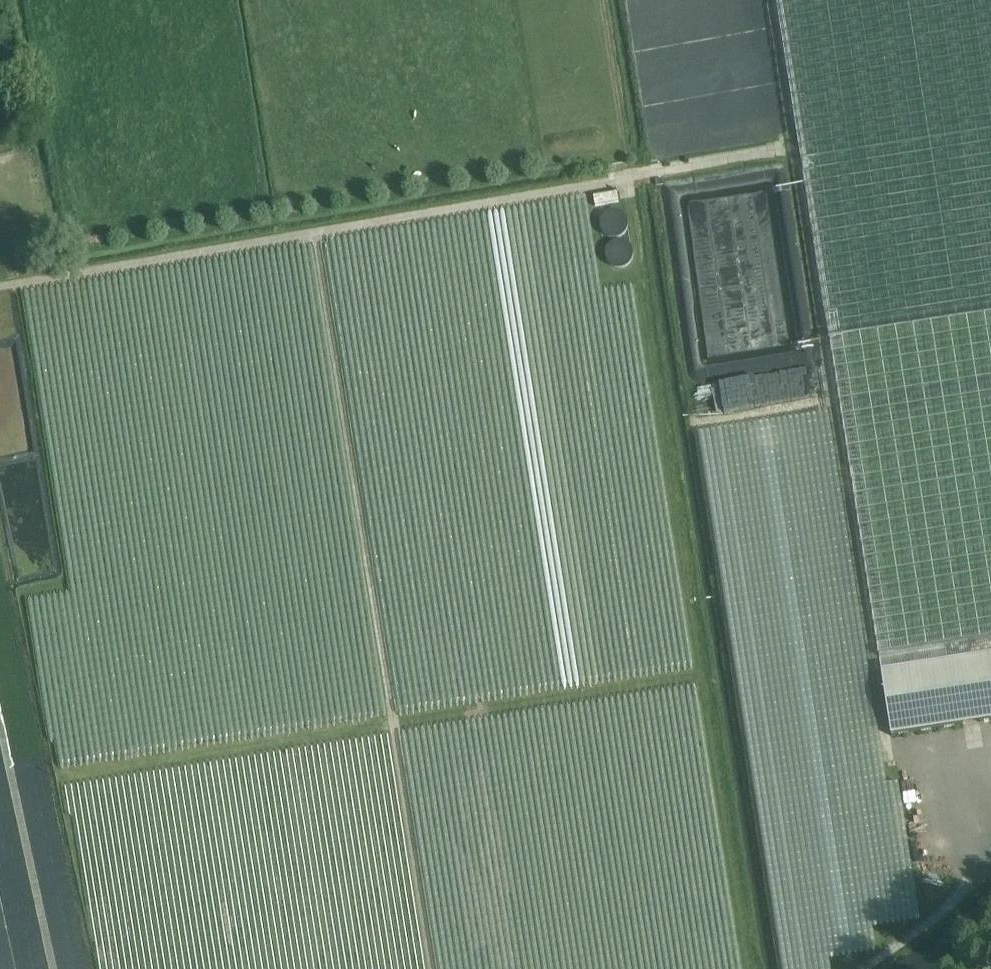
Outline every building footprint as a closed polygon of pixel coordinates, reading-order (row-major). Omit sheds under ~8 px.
[(828,338),(892,736),(990,720),(990,0),(776,0),(828,338)] [(617,193),(594,197),(596,207),(619,203),(617,193)] [(609,235),(632,229),(626,207),(603,213),(609,235)] [(631,260),(631,241),(617,241),(616,260),(631,260)] [(922,917),(910,834),(890,836),(884,845),(877,848),(884,853),(876,857),(879,879),(869,883),(873,890),(864,891),(848,899),(844,891),(834,905),(835,913),(825,918),(822,913),(810,918),(816,922),(828,920),(834,924),(835,934),(819,937),(810,951),(811,960),(803,963),(786,965),(787,968),(831,968),(829,954),(879,947),(875,923),(922,917)]
